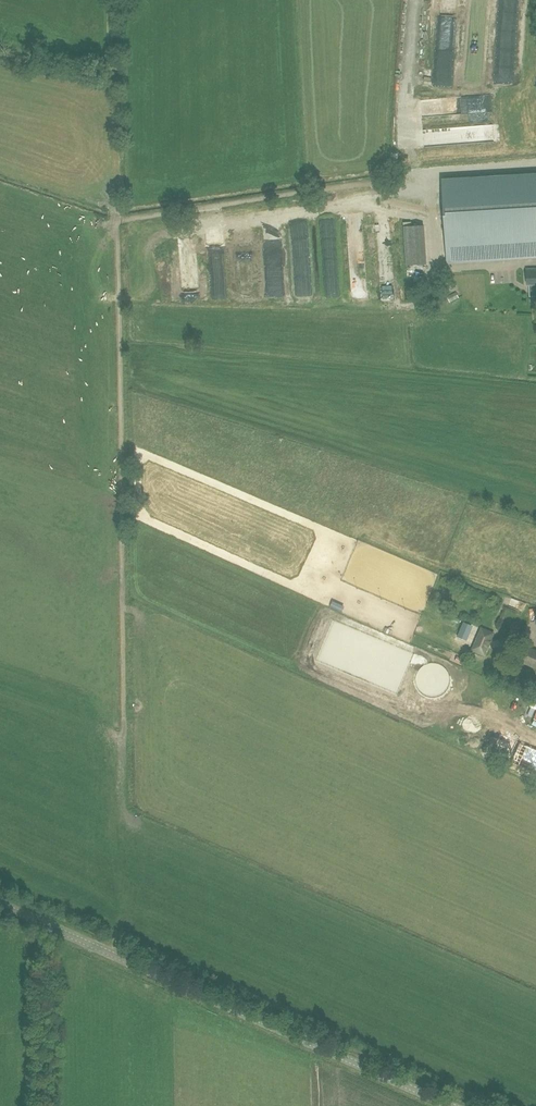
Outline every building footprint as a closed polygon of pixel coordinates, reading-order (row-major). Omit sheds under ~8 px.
[(459,21),(459,4),(449,4),(449,20),(459,21)] [(442,181),(447,263),(535,258),(535,175),(442,181)] [(527,269),(527,285),(535,285),(535,269),(527,269)] [(450,303),(459,298),(456,292),(447,297),(450,303)] [(441,723),(454,728),(456,722),(444,717),(441,723)] [(518,742),(507,737),(498,756),(535,774),(535,750),(518,742)]
